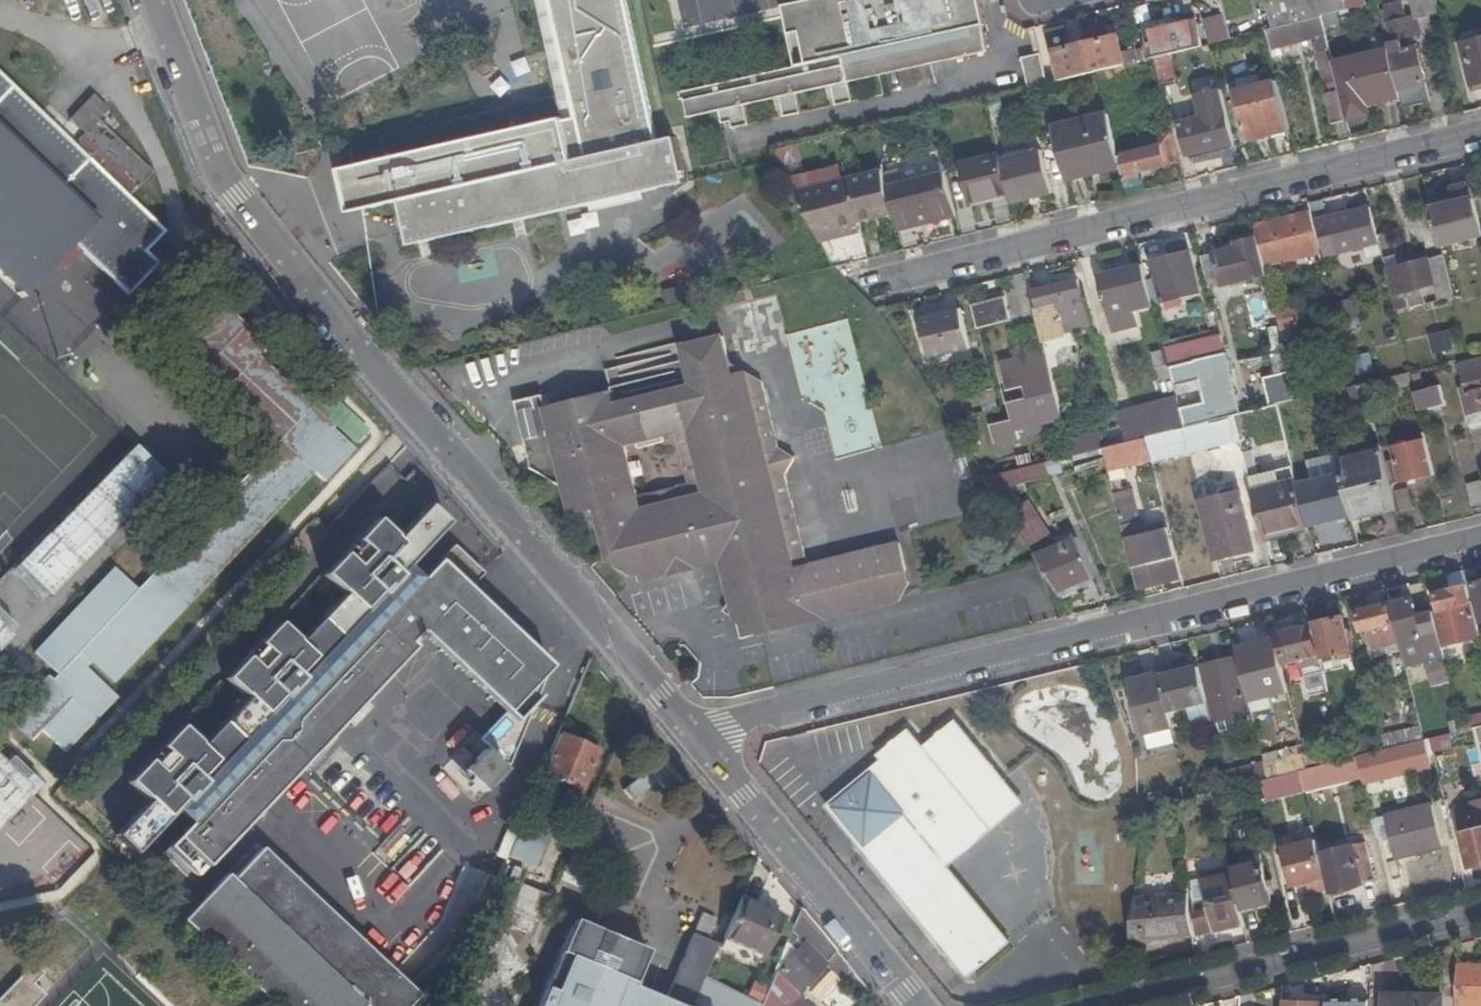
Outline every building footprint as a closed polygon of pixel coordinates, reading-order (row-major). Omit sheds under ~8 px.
[(686,183),(676,137),(657,142),(627,0),(552,0),(575,113),(561,116),(502,132),(421,151),(345,171),(352,213),(400,200),(410,246),(686,183)] [(787,6),(807,65),(685,95),(693,118),(992,54),(988,27),(983,0),(822,0),(787,6)] [(1366,0),(1269,0),(1276,27),(1306,20),(1323,16),(1367,5),(1366,0)] [(1440,12),(1437,0),(1410,0),(1414,16),(1414,19),(1418,18),(1440,12)] [(1423,34),(1418,18),(1414,19),(1414,16),(1405,18),(1401,1),(1384,5),(1393,40),(1423,34)] [(1223,11),(1203,17),(1211,43),(1231,37),(1223,11)] [(1323,16),(1306,20),(1307,23),(1270,32),(1274,47),(1287,45),(1327,35),(1323,16)] [(1149,33),(1155,58),(1170,54),(1203,46),(1197,21),(1149,33)] [(1055,52),(1062,80),(1099,71),(1114,68),(1125,65),(1119,36),(1055,52)] [(1464,43),(1475,90),(1480,89),(1480,39),(1464,43)] [(1403,99),(1405,108),(1431,102),(1418,48),(1406,50),(1404,41),(1389,44),(1391,51),(1403,99)] [(1274,47),(1271,48),(1274,60),(1289,56),(1287,45),(1274,47)] [(1042,51),(1022,56),(1029,85),(1049,81),(1042,51)] [(1342,92),(1349,121),(1370,116),(1369,107),(1403,99),(1391,51),(1335,65),(1337,74),(1342,92)] [(1323,77),(1326,76),(1337,74),(1335,65),(1331,52),(1318,55),(1323,77)] [(1170,54),(1155,58),(1162,84),(1176,80),(1170,54)] [(1128,75),(1125,65),(1114,68),(1117,78),(1128,75)] [(1114,68),(1099,71),(1102,82),(1117,79),(1117,78),(1114,68)] [(1326,76),(1331,95),(1342,92),(1337,74),(1326,76)] [(73,146),(0,76),(0,273),(19,292),(17,296),(22,300),(74,245),(128,296),(157,265),(145,253),(164,233),(128,199),(73,146)] [(1250,140),(1291,129),(1279,81),(1238,92),(1250,140)] [(1236,143),(1221,85),(1198,91),(1204,113),(1205,118),(1189,122),(1181,124),(1189,154),(1236,143)] [(1334,124),(1349,121),(1342,92),(1331,95),(1327,95),(1334,124)] [(71,122),(84,134),(97,121),(107,109),(94,97),(71,122)] [(381,137),(384,152),(561,112),(557,97),(381,137)] [(1188,117),(1189,122),(1205,118),(1204,113),(1188,117)] [(1109,115),(1054,129),(1067,180),(1087,175),(1086,171),(1121,163),(1120,157),(1118,148),(1109,115)] [(84,134),(73,146),(128,199),(152,174),(97,121),(84,134)] [(1167,166),(1181,162),(1174,134),(1118,148),(1120,157),(1162,146),(1167,166)] [(778,146),(782,166),(803,161),(798,141),(778,146)] [(1191,159),(1237,148),(1236,143),(1189,154),(1191,159)] [(1129,196),(1147,191),(1142,172),(1167,166),(1162,146),(1120,157),(1121,163),(1129,196)] [(1012,199),(1013,203),(1054,194),(1043,151),(1002,160),(1011,193),(1012,199)] [(1011,193),(1002,160),(1001,155),(962,164),(971,203),(986,200),(1011,193)] [(830,233),(862,225),(861,222),(895,214),(890,191),(889,188),(884,170),(803,190),(815,209),(830,233)] [(951,214),(957,213),(948,178),(946,174),(889,188),(890,191),(943,179),(951,214)] [(895,214),(900,232),(916,227),(914,223),(951,214),(943,179),(890,191),(895,214)] [(1453,195),(1453,198),(1472,193),(1471,189),(1468,187),(1465,185),(1460,185),(1457,187),(1455,189),(1453,191),(1453,195)] [(798,191),(821,235),(830,233),(815,209),(803,190),(798,191)] [(988,204),(1012,199),(1011,193),(986,200),(988,204)] [(1432,210),(1441,247),(1480,237),(1480,227),(1472,193),(1453,198),(1454,204),(1432,210)] [(1329,211),(1330,218),(1338,216),(1343,215),(1342,208),(1329,211)] [(1379,243),(1371,208),(1357,211),(1365,247),(1379,243)] [(1365,247),(1357,211),(1343,215),(1338,216),(1330,218),(1316,221),(1326,256),(1365,247)] [(1319,253),(1310,213),(1257,225),(1267,266),(1319,253)] [(916,227),(952,219),(951,214),(914,223),(916,227)] [(830,233),(833,238),(863,231),(862,225),(830,233)] [(1216,255),(1223,287),(1267,276),(1258,239),(1237,244),(1238,250),(1216,255)] [(1200,292),(1190,252),(1153,261),(1163,302),(1200,292)] [(1215,308),(1227,306),(1223,287),(1216,255),(1202,258),(1215,308)] [(1396,255),(1383,258),(1386,271),(1398,268),(1396,255)] [(1386,271),(1396,312),(1425,305),(1421,287),(1435,283),(1440,301),(1454,298),(1443,256),(1398,268),(1386,271)] [(1135,312),(1154,307),(1144,265),(1125,270),(1126,273),(1101,279),(1114,332),(1139,326),(1135,312)] [(1078,281),(1030,291),(1042,342),(1063,337),(1062,333),(1089,328),(1078,281)] [(1357,295),(1337,300),(1343,321),(1363,316),(1357,295)] [(1005,299),(973,306),(978,325),(1009,318),(1005,299)] [(1222,336),(1226,354),(1235,388),(1281,377),(1262,300),(1227,306),(1215,308),(1222,336)] [(1295,309),(1276,314),(1280,331),(1299,326),(1295,309)] [(970,349),(961,310),(923,319),(932,358),(970,349)] [(223,326),(189,355),(286,442),(161,584),(149,578),(137,591),(115,571),(0,690),(0,706),(27,745),(44,733),(61,749),(119,702),(109,690),(310,478),(324,485),(353,447),(223,326)] [(1433,353),(1455,350),(1452,329),(1430,332),(1433,353)] [(901,543),(812,565),(807,547),(803,544),(786,476),(797,458),(779,447),(763,383),(747,373),(734,377),(724,336),(681,346),(681,344),(617,360),(619,369),(616,372),(613,371),(618,393),(548,410),(545,398),(520,404),(536,468),(568,489),(575,518),(609,539),(614,563),(620,561),(622,569),(626,572),(637,578),(647,576),(648,581),(674,575),(674,578),(705,571),(705,568),(726,563),(745,641),(875,608),(900,602),(911,582),(901,543)] [(1168,368),(1195,361),(1226,354),(1222,336),(1164,350),(1168,368)] [(1010,402),(1011,407),(1055,396),(1042,342),(1013,349),(1016,360),(1001,363),(1007,389),(1023,385),(1027,398),(1010,402)] [(1226,354),(1195,361),(1210,422),(1235,416),(1278,406),(1297,401),(1292,382),(1283,385),(1281,377),(1235,388),(1226,354)] [(1468,425),(1480,422),(1480,361),(1460,366),(1464,385),(1459,386),(1468,425)] [(353,447),(367,460),(382,444),(295,362),(279,378),(353,447)] [(1412,386),(1409,374),(1366,384),(1369,397),(1412,386)] [(1362,408),(1371,406),(1369,397),(1366,384),(1356,387),(1362,408)] [(1414,393),(1418,409),(1444,403),(1440,386),(1414,393)] [(979,394),(984,413),(998,410),(994,390),(979,394)] [(1055,396),(1011,407),(1014,419),(992,424),(997,443),(1019,437),(1018,429),(1062,418),(1057,395),(1055,396)] [(1184,429),(1176,397),(1119,411),(1127,443),(1147,438),(1184,429)] [(1285,436),(1329,425),(1322,398),(1298,404),(1299,408),(1280,413),(1285,436)] [(1209,426),(1211,435),(1232,430),(1229,421),(1209,426)] [(1208,424),(1184,430),(1187,442),(1212,436),(1211,435),(1209,426),(1208,424)] [(1184,430),(1184,429),(1147,438),(1152,459),(1189,450),(1187,442),(1184,430)] [(1068,440),(1072,456),(1102,449),(1098,432),(1068,440)] [(1152,459),(1147,438),(1127,443),(1103,449),(1108,470),(1152,459)] [(1394,485),(1434,475),(1425,440),(1394,447),(1397,461),(1389,463),(1394,485)] [(165,477),(130,444),(0,579),(0,647),(20,626),(7,613),(22,597),(36,610),(165,477)] [(1352,520),(1396,509),(1382,452),(1338,463),(1352,520)] [(1044,463),(986,478),(992,488),(1048,474),(1044,463)] [(1277,470),(1249,476),(1264,538),(1307,527),(1296,481),(1281,485),(1277,470)] [(1112,486),(1138,590),(1151,586),(1152,591),(1160,589),(1159,585),(1181,579),(1169,528),(1142,534),(1128,482),(1112,486)] [(1480,508),(1480,483),(1469,486),(1475,510),(1480,508)] [(1240,493),(1202,502),(1216,560),(1254,550),(1240,493)] [(1408,493),(1396,496),(1400,511),(1413,508),(1408,493)] [(1007,513),(1059,593),(1094,578),(1077,539),(1068,543),(1064,537),(1053,543),(1026,502),(1007,513)] [(503,686),(537,654),(467,589),(482,572),(454,545),(420,580),(406,567),(413,559),(378,525),(360,544),(362,547),(346,563),(344,561),(327,580),(343,596),(296,645),(280,629),(262,648),(264,650),(248,666),(247,665),(229,684),(244,700),(199,749),(182,734),(165,753),(166,754),(151,771),(149,769),(131,788),(167,821),(175,814),(188,827),(163,855),(186,876),(215,860),(227,848),(410,655),(407,652),(424,634),(491,697),(498,690),(503,686)] [(1264,538),(1266,543),(1309,533),(1307,527),(1264,538)] [(1439,630),(1442,646),(1480,636),(1469,586),(1437,593),(1440,609),(1434,611),(1439,630)] [(1413,600),(1391,605),(1400,642),(1402,651),(1406,666),(1427,661),(1431,678),(1449,673),(1442,646),(1439,630),(1421,635),(1413,600)] [(1400,642),(1391,605),(1359,612),(1364,630),(1369,629),(1374,647),(1400,642)] [(1343,618),(1314,626),(1322,659),(1342,654),(1343,659),(1348,658),(1347,652),(1351,651),(1343,618)] [(1318,657),(1311,627),(1280,635),(1287,665),(1318,657)] [(1240,658),(1250,702),(1270,697),(1266,681),(1285,677),(1276,640),(1255,645),(1256,649),(1239,654),(1240,658)] [(1400,642),(1374,647),(1377,657),(1402,651),(1400,642)] [(1256,649),(1255,645),(1238,650),(1239,654),(1256,649)] [(549,665),(537,654),(503,686),(498,690),(491,697),(509,713),(483,742),(489,747),(477,760),(466,750),(446,771),(467,791),(473,784),(483,793),(508,766),(549,665)] [(1240,658),(1200,668),(1213,721),(1213,722),(1253,713),(1250,702),(1240,658)] [(1200,668),(1162,677),(1170,711),(1188,706),(1193,726),(1213,721),(1200,668)] [(1162,677),(1161,675),(1130,682),(1142,735),(1174,727),(1170,711),(1162,677)] [(1266,681),(1270,697),(1289,693),(1285,677),(1266,681)] [(1255,723),(1253,713),(1213,722),(1216,733),(1255,723)] [(877,754),(881,759),(828,804),(969,973),(1009,941),(949,868),(1029,802),(955,714),(924,740),(911,725),(877,754)] [(1421,727),(1381,736),(1385,750),(1388,750),(1425,741),(1421,727)] [(597,753),(558,736),(541,776),(580,792),(597,753)] [(1373,759),(1377,775),(1427,763),(1424,747),(1373,759)] [(39,786),(0,749),(0,827),(39,786)] [(1323,751),(1304,755),(1308,769),(1326,765),(1323,751)] [(663,753),(622,789),(633,801),(658,780),(673,798),(689,783),(663,753)] [(1304,754),(1265,764),(1269,779),(1299,771),(1308,769),(1304,755),(1304,754)] [(1369,777),(1377,775),(1373,759),(1372,757),(1364,760),(1369,777)] [(1229,788),(1255,782),(1259,781),(1269,779),(1265,764),(1226,773),(1229,788)] [(1326,765),(1308,769),(1299,771),(1302,784),(1303,787),(1335,779),(1331,764),(1326,765)] [(1302,784),(1299,771),(1269,779),(1259,781),(1261,794),(1302,784)] [(1457,805),(1472,865),(1480,863),(1480,799),(1457,805)] [(1444,847),(1434,804),(1385,815),(1396,858),(1444,847)] [(550,836),(521,823),(515,838),(508,855),(536,868),(550,836)] [(495,861),(504,865),(508,855),(515,838),(506,835),(495,861)] [(1325,878),(1319,854),(1316,841),(1289,847),(1297,884),(1325,878)] [(1325,878),(1329,894),(1363,885),(1363,883),(1374,881),(1366,843),(1319,854),(1325,878)] [(272,1005),(410,1005),(418,998),(262,850),(232,882),(227,877),(183,922),(272,1005)] [(1230,870),(1231,873),(1240,908),(1271,901),(1259,853),(1240,858),(1242,867),(1230,870)] [(215,861),(215,860),(186,876),(189,879),(193,875),(198,878),(215,861)] [(1197,935),(1244,924),(1240,908),(1231,873),(1202,880),(1206,899),(1192,902),(1197,935)] [(1175,894),(1132,897),(1128,943),(1194,935),(1188,879),(1181,880),(1182,893),(1175,894)] [(551,900),(512,884),(492,930),(531,947),(551,900)] [(781,917),(740,899),(722,940),(765,957),(781,917)] [(836,953),(801,910),(774,973),(797,995),(836,953)] [(698,913),(696,930),(710,932),(713,915),(698,913)] [(763,1001),(704,976),(717,944),(693,934),(666,996),(635,984),(650,948),(574,916),(559,952),(567,956),(554,988),(544,984),(535,1005),(761,1005),(763,1001)] [(476,1005),(509,1005),(498,987),(525,971),(500,928),(470,945),(484,968),(461,981),(476,1005)] [(55,983),(34,962),(0,996),(0,1005),(32,1005),(55,983)] [(1458,966),(1457,999),(1457,1005),(1480,1005),(1480,967),(1458,966)] [(1443,999),(1388,996),(1387,1005),(1442,1005),(1443,999)]
